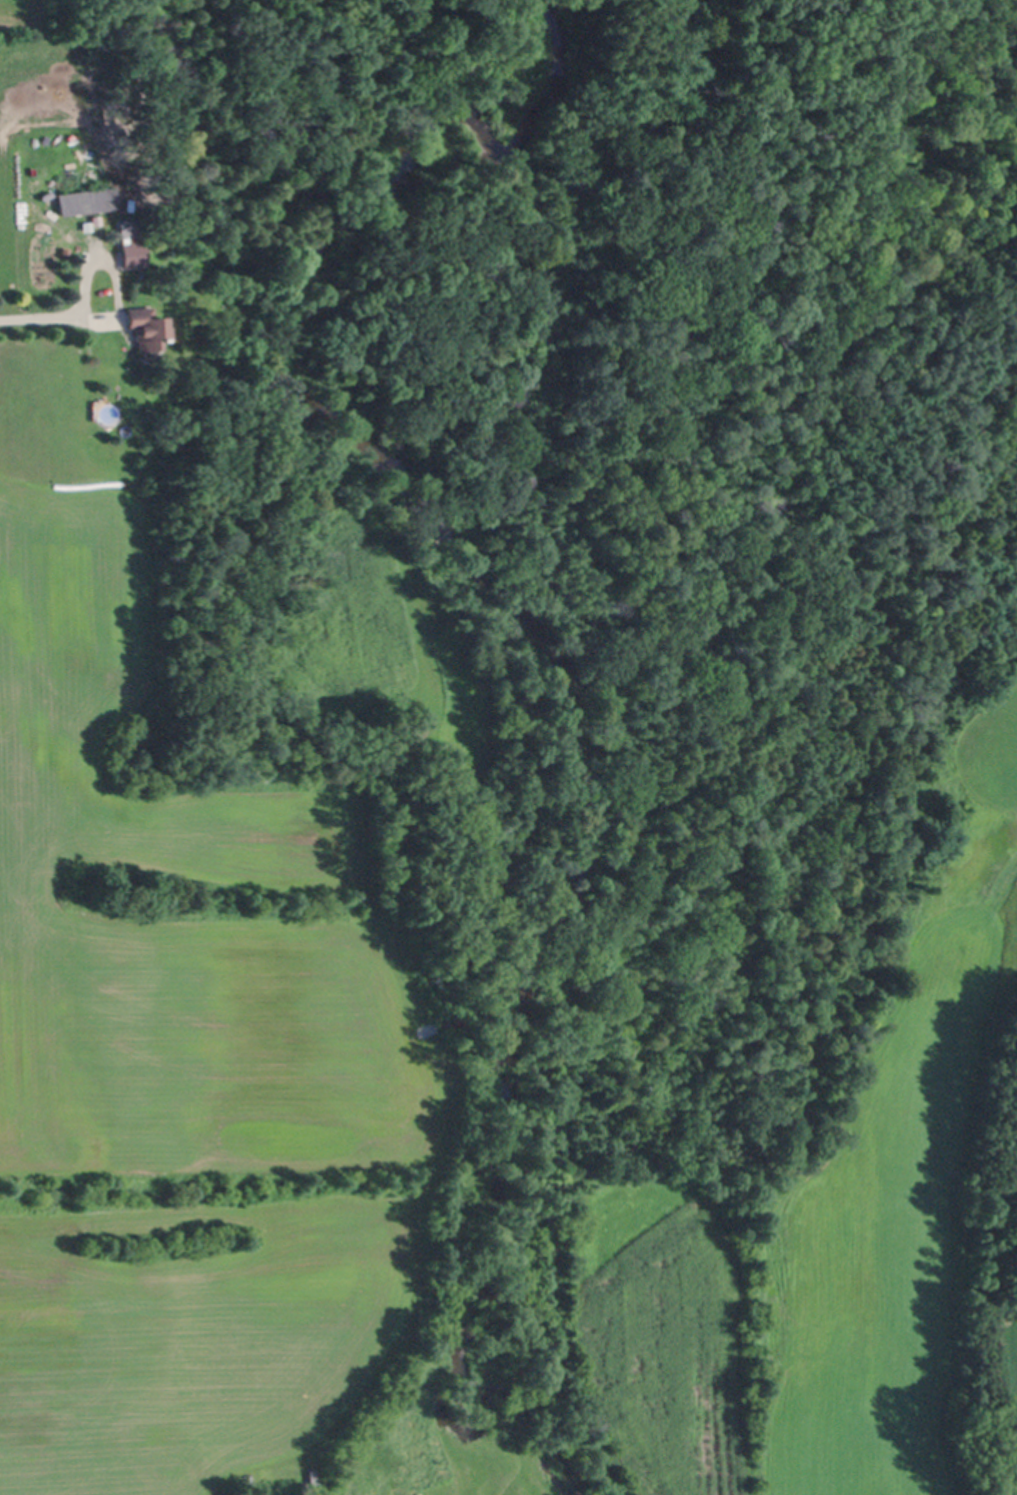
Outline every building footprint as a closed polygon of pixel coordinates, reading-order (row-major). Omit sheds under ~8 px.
[(112,202),(113,209),(61,216),(59,203),(51,204),(50,198),(58,197),(58,195),(114,187),(116,202),(112,202)] [(137,238),(119,240),(118,222),(135,220),(137,238)] [(145,266),(122,268),(120,243),(143,241),(145,266)] [(152,308),(152,322),(164,322),(164,332),(166,332),(166,343),(158,343),(158,353),(147,354),(147,352),(138,352),(138,342),(136,342),(135,328),(129,328),(129,324),(127,324),(127,309),(152,308)] [(527,491),(519,493),(516,483),(524,481),(527,491)] [(322,1480),(311,1481),(309,1468),(320,1467),(322,1480)]
